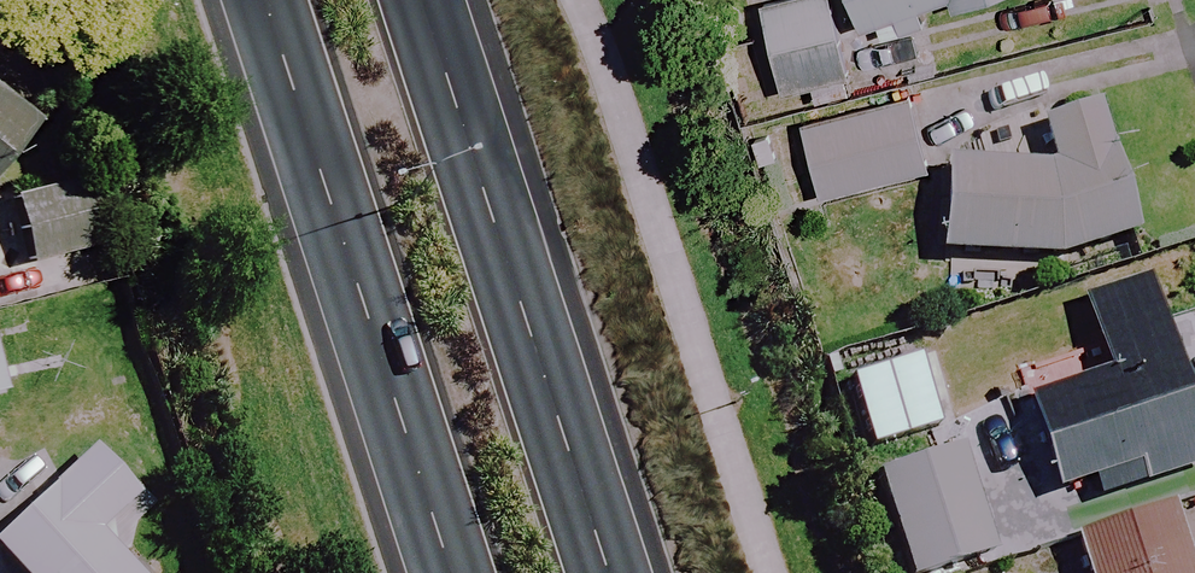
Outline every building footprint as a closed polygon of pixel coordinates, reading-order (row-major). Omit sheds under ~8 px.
[(830,0),(796,0),(761,8),(781,93),(849,77),(830,0)] [(866,43),(986,0),(850,0),(866,43)] [(928,173),(910,101),(801,128),(819,201),(928,173)] [(0,109),(0,168),(29,134),(0,109)] [(941,169),(941,254),(1078,262),(1136,244),(1102,140),(1092,109),(1039,126),(1052,169),(941,169)] [(93,252),(82,184),(7,196),(18,264),(93,252)] [(1147,281),(1079,302),(1092,342),(1013,367),(1054,495),(1130,470),(1136,487),(1194,468),(1194,429),(1147,281)] [(961,447),(875,474),(906,572),(936,572),(995,555),(961,447)] [(0,544),(0,558),(12,572),(134,572),(107,542),(141,513),(98,462),(0,544)] [(1169,516),(1074,546),(1082,572),(1187,572),(1169,516)]
